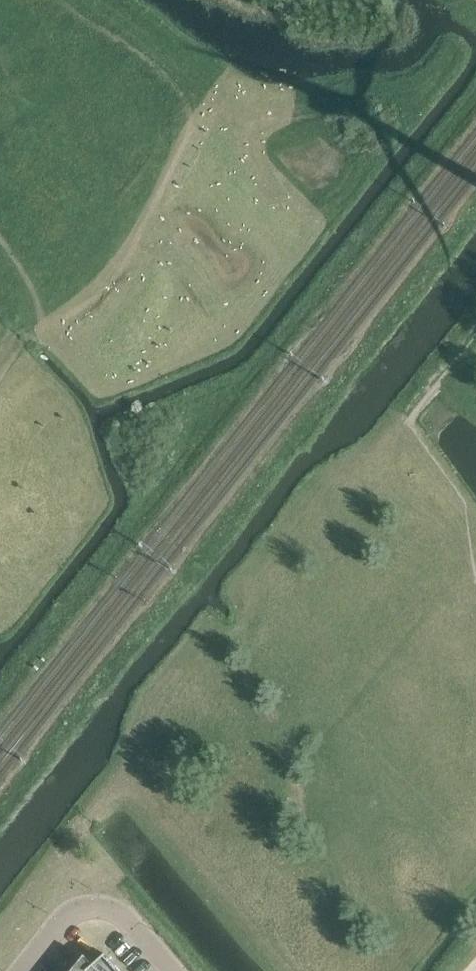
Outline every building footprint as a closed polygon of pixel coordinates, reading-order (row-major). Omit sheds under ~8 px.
[(118,969),(109,960),(107,961),(105,958),(106,957),(105,955),(93,966),(84,956),(72,970),(116,970),(118,969)]
